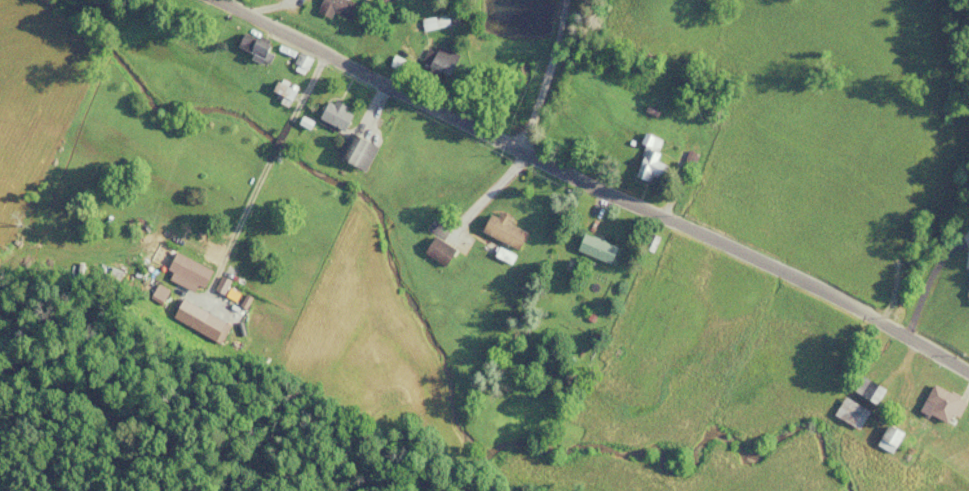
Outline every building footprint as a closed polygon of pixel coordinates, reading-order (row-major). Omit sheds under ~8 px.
[(350,2),(344,0),(313,0),(309,10),(343,22),(350,2)] [(416,16),(417,28),(452,25),(451,13),(416,16)] [(261,62),(269,48),(238,31),(230,45),(261,62)] [(421,60),(443,75),(456,56),(434,41),(421,60)] [(285,67),(299,74),(308,59),(294,51),(285,67)] [(274,101),(282,105),(290,90),(273,81),(268,90),(277,95),(274,101)] [(325,133),(346,122),(334,97),(313,108),(325,133)] [(372,143),(343,130),(330,159),(359,171),(372,143)] [(651,160),(657,139),(638,133),(635,144),(638,145),(629,175),(656,183),(662,163),(651,160)] [(492,214),(491,217),(483,213),(474,231),(514,250),(524,229),(492,214)] [(613,247),(578,231),(570,249),(604,265),(613,247)] [(417,251),(439,266),(450,250),(429,235),(417,251)] [(848,392),(871,406),(881,389),(858,376),(848,392)] [(913,413),(942,424),(946,414),(954,417),(962,398),(925,384),(913,413)] [(828,416),(855,430),(866,410),(839,396),(828,416)] [(870,444),(886,454),(898,434),(882,424),(870,444)]
